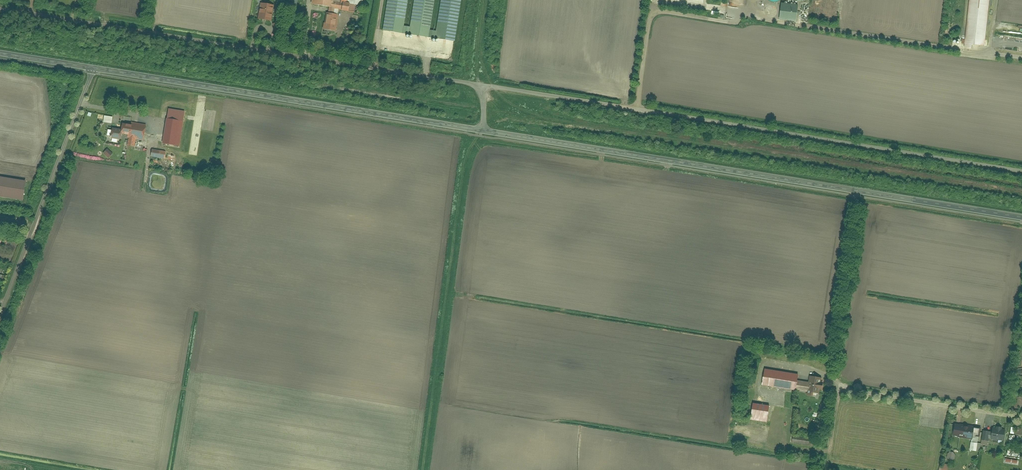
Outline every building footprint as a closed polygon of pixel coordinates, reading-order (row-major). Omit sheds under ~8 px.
[(310,4),(340,10),(342,0),(310,0),(310,4)] [(402,34),(403,26),(407,0),(387,0),(383,31),(402,34)] [(428,38),(429,30),(434,0),(414,0),(410,27),(409,35),(428,38)] [(453,42),(460,0),(440,0),(435,31),(434,39),(453,42)] [(984,47),(989,0),(970,0),(965,45),(984,47)] [(259,4),(257,20),(266,22),(269,5),(259,4)] [(782,4),(780,20),(796,22),(798,6),(782,4)] [(324,13),(322,29),(334,31),(336,15),(324,13)] [(280,19),(272,24),(276,31),(284,26),(280,19)] [(184,112),(167,109),(166,119),(182,122),(184,112)] [(104,116),(103,123),(111,124),(112,117),(104,116)] [(165,119),(161,144),(171,145),(175,121),(165,119)] [(128,123),(126,138),(143,140),(145,125),(128,123)] [(127,125),(119,124),(118,133),(126,134),(127,125)] [(109,133),(108,143),(118,144),(120,134),(109,133)] [(108,149),(103,154),(109,159),(113,154),(108,149)] [(151,150),(150,158),(165,160),(166,152),(151,150)] [(0,177),(0,196),(23,200),(26,181),(0,177)] [(798,376),(765,370),(762,388),(795,393),(796,392),(797,382),(798,376)] [(821,396),(823,380),(811,378),(810,384),(808,394),(821,396)] [(810,384),(797,382),(796,392),(808,394),(810,384)] [(769,407),(752,404),(750,420),(767,423),(769,407)] [(953,437),(971,440),(973,427),(955,424),(953,437)] [(992,428),(990,440),(1003,442),(1005,430),(1002,430),(1002,428),(996,427),(996,429),(992,428)] [(981,445),(988,445),(989,437),(991,438),(991,431),(983,430),(981,445)] [(811,439),(792,437),(791,443),(810,445),(811,439)] [(947,458),(954,460),(956,453),(948,451),(947,458)]
